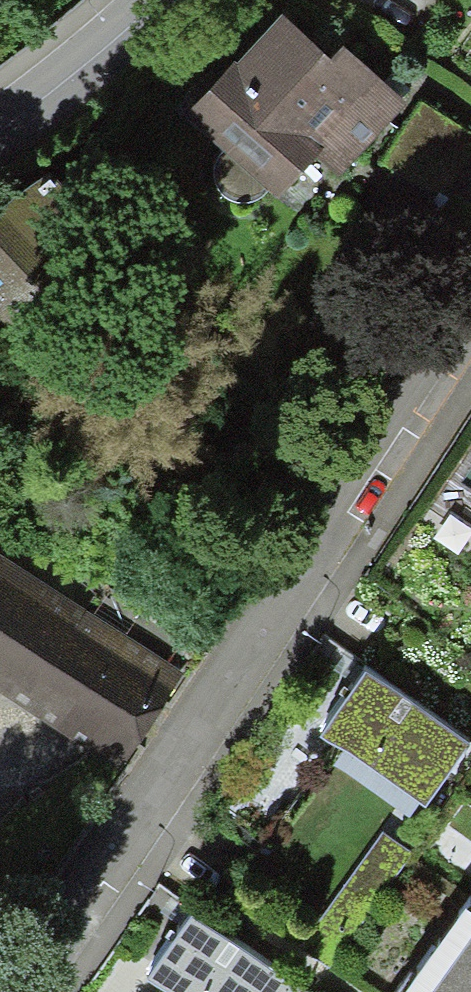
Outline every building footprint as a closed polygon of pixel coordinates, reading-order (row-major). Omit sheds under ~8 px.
[(288,0),(275,0),(187,108),(305,203),(393,96),(398,89),(288,0)] [(470,163),(470,128),(430,104),(394,166),(451,198),(470,163)] [(0,194),(0,325),(21,347),(71,300),(113,261),(27,169),(0,194)] [(470,546),(470,441),(421,509),(470,546)] [(0,556),(0,689),(93,751),(155,660),(0,556)] [(461,739),(356,667),(317,724),(423,795),(461,739)] [(182,906),(144,962),(188,991),(278,991),(288,977),(182,906)] [(419,991),(470,991),(470,919),(419,991)]
